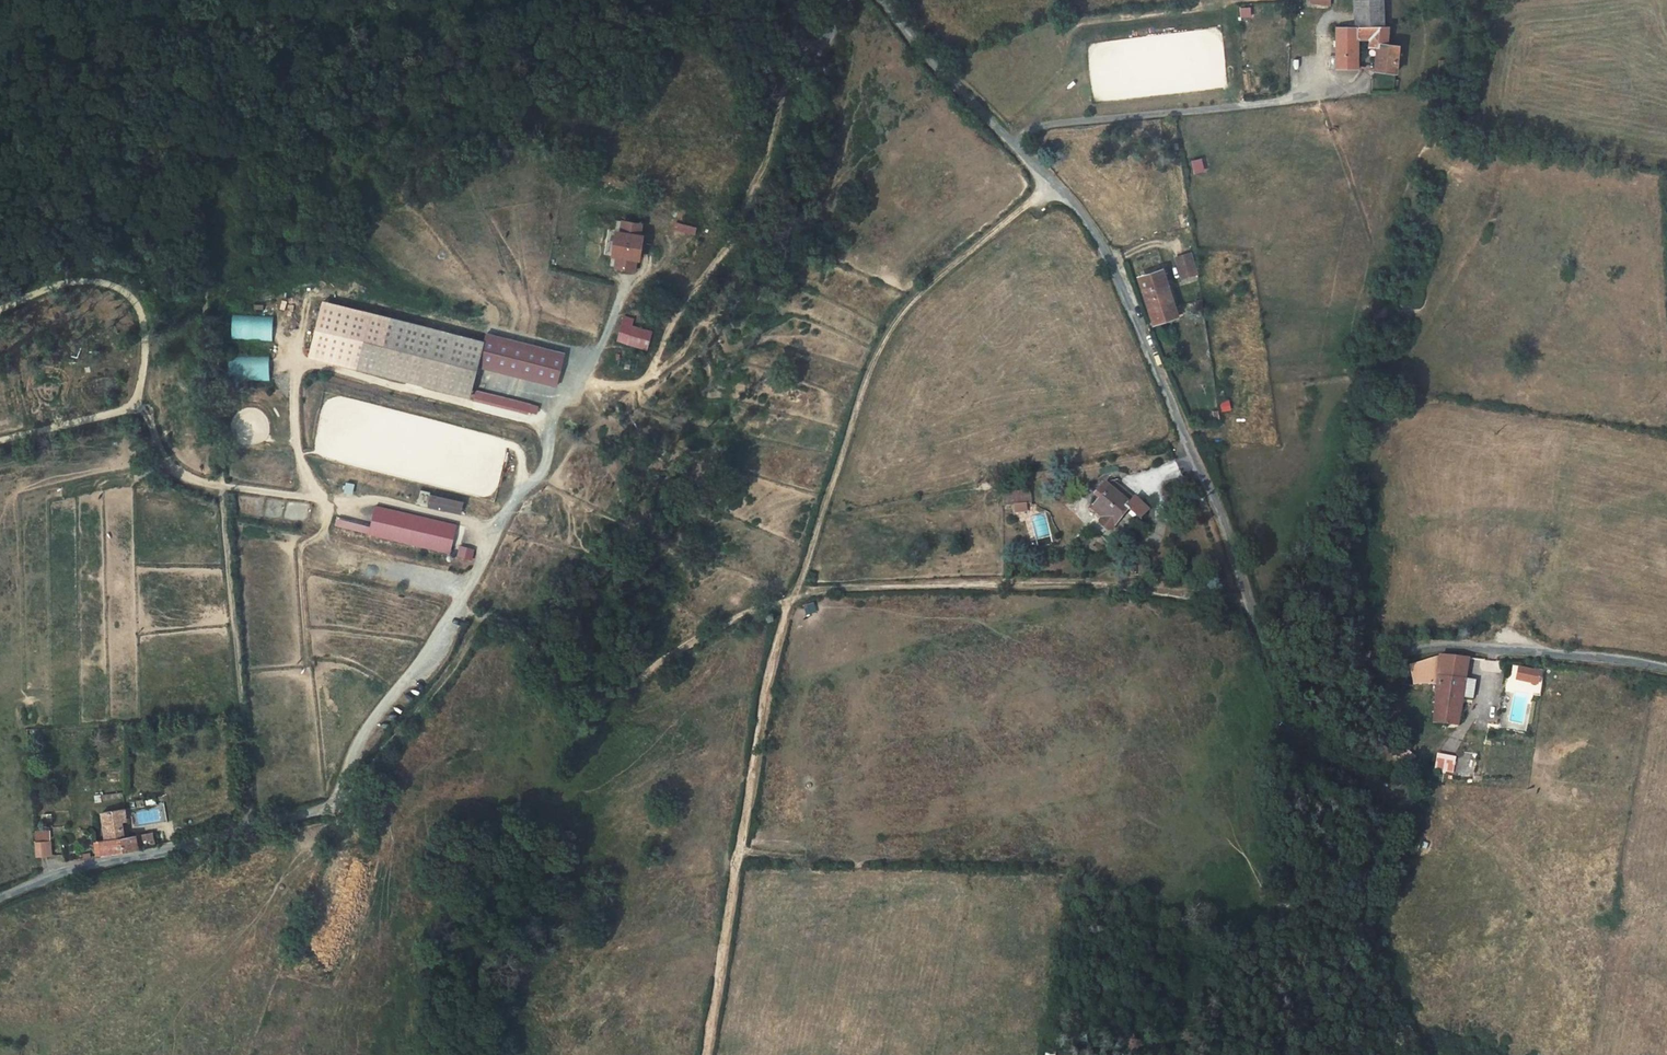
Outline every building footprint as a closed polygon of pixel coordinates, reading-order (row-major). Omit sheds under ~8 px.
[(1358,29),(1385,29),(1385,0),(1357,0),(1357,29),(1358,29)] [(1377,72),(1398,71),(1398,47),(1389,47),(1388,31),(1387,29),(1385,29),(1358,29),(1357,29),(1341,30),(1338,68),(1356,68),(1357,40),(1370,40),(1370,49),(1378,49),(1377,72)] [(673,221),(672,229),(692,234),(694,226),(673,221)] [(622,234),(624,224),(619,223),(618,231),(614,233),(609,232),(606,256),(611,257),(613,260),(612,268),(617,269),(619,258),(617,257),(614,254),(617,236),(620,234),(622,234)] [(640,237),(642,226),(624,224),(622,234),(620,234),(617,236),(614,254),(617,257),(619,258),(617,269),(635,272),(637,260),(640,261),(643,238),(640,237)] [(1188,253),(1174,257),(1181,277),(1195,273),(1188,253)] [(1157,271),(1137,277),(1150,321),(1164,317),(1165,321),(1175,318),(1172,306),(1170,307),(1163,283),(1166,281),(1163,270),(1164,270),(1163,266),(1156,267),(1157,271)] [(414,311),(400,368),(511,396),(525,340),(414,311)] [(229,314),(228,339),(270,340),(270,314),(229,314)] [(646,350),(652,330),(632,324),(634,317),(623,314),(615,341),(646,350)] [(536,414),(538,404),(476,390),(472,409),(514,419),(517,410),(536,414)] [(1069,482),(1070,488),(1083,486),(1081,479),(1069,482)] [(1034,487),(1019,490),(1023,510),(1036,507),(1038,506),(1034,487)] [(1130,489),(1121,490),(1113,500),(1118,504),(1110,513),(1105,514),(1119,526),(1116,530),(1116,534),(1121,538),(1126,538),(1133,530),(1130,528),(1141,515),(1154,526),(1161,519),(1156,515),(1156,509),(1152,506),(1151,506),(1143,499),(1141,501),(1134,496),(1136,494),(1130,489)] [(428,492),(426,503),(457,510),(460,499),(428,492)] [(373,503),(367,530),(448,549),(454,522),(373,503)] [(459,546),(458,558),(473,559),(474,548),(459,546)] [(1439,659),(1413,665),(1415,686),(1438,683),(1437,699),(1435,707),(1434,719),(1463,724),(1465,701),(1467,685),(1470,661),(1457,660),(1439,659)] [(1517,665),(1513,680),(1537,686),(1541,671),(1517,665)] [(1467,685),(1465,701),(1475,702),(1477,686),(1467,685)] [(1405,749),(1400,745),(1394,752),(1399,756),(1405,749)] [(1415,758),(1405,749),(1399,756),(1410,765),(1415,758)] [(1456,758),(1439,756),(1437,770),(1453,773),(1456,758)] [(129,823),(125,804),(102,808),(104,827),(105,838),(131,834),(131,832),(129,823)] [(131,834),(135,834),(137,845),(154,841),(151,828),(135,831),(131,832),(131,834)] [(100,855),(137,845),(135,834),(131,834),(105,838),(97,840),(100,855)] [(46,854),(45,840),(34,840),(34,854),(46,854)]
